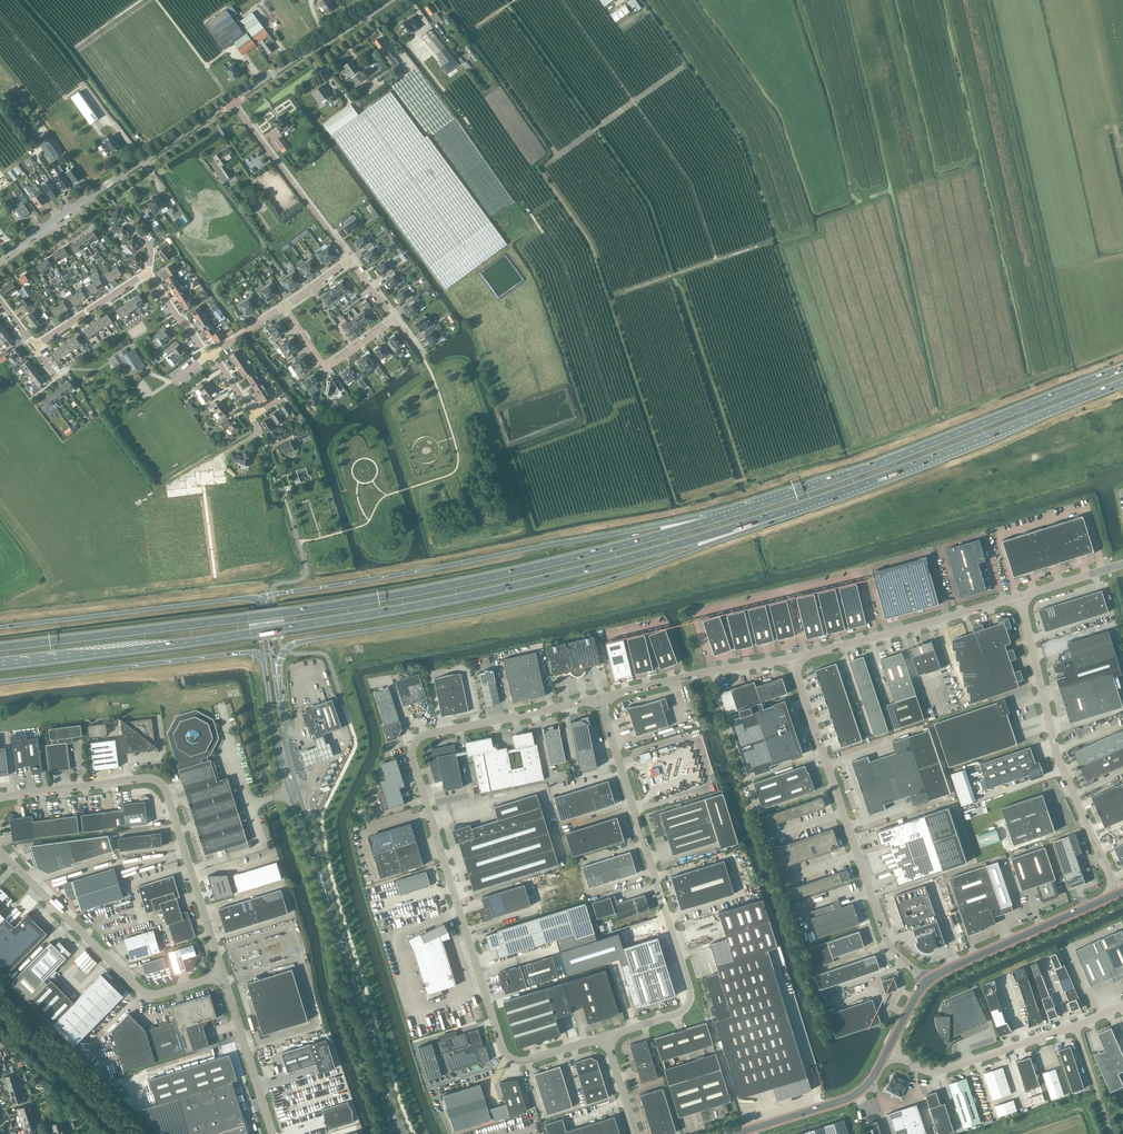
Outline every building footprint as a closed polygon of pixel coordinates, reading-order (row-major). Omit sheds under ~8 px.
[(331,11),(335,8),(330,1),(331,1),(330,0),(324,0),(319,3),(327,14),(328,13),(329,13),(331,12),(331,11)] [(628,1),(632,7),(635,5),(638,10),(641,8),(636,0),(632,0),(631,0),(630,0),(628,1)] [(425,8),(433,19),(430,21),(433,26),(441,19),(437,14),(440,11),(433,2),(430,5),(430,4),(425,8)] [(229,6),(234,14),(239,12),(234,3),(229,6)] [(626,7),(622,10),(626,15),(630,12),(626,7)] [(227,9),(226,10),(207,24),(225,49),(245,34),(227,9)] [(621,10),(617,13),(621,19),(625,16),(621,10)] [(241,21),(253,37),(264,28),(252,12),(241,21)] [(616,14),(612,17),(616,22),(620,19),(616,14)] [(415,30),(420,26),(413,17),(408,21),(407,20),(399,27),(401,29),(401,30),(402,30),(405,34),(412,28),(415,30)] [(150,26),(144,31),(151,41),(157,36),(155,33),(157,31),(153,26),(151,28),(150,26)] [(274,49),(270,45),(274,42),(270,36),(265,29),(253,38),(258,44),(260,43),(269,53),(274,49)] [(422,36),(441,60),(438,63),(441,67),(442,66),(448,74),(459,65),(431,29),(422,36)] [(441,29),(438,31),(440,34),(445,40),(448,38),(441,29)] [(243,55),(247,52),(256,45),(251,39),(250,40),(246,35),(235,44),(243,55)] [(136,38),(129,43),(137,53),(143,47),(136,38)] [(388,63),(387,63),(392,70),(394,68),(400,77),(405,74),(398,65),(400,63),(395,57),(394,58),(380,38),(374,42),(379,49),(378,50),(388,63)] [(121,49),(115,54),(122,64),(129,59),(121,49)] [(377,58),(382,66),(386,64),(381,55),(377,58)] [(470,73),(471,72),(470,69),(472,68),(467,61),(465,62),(461,58),(459,59),(470,73)] [(101,66),(99,68),(103,73),(105,71),(108,74),(114,69),(106,60),(100,64),(101,66)] [(356,85),(365,78),(352,61),(344,67),(351,77),(350,77),(356,85)] [(233,65),(226,70),(233,80),(238,77),(237,76),(240,74),(233,65)] [(388,67),(375,77),(379,82),(392,73),(388,67)] [(418,67),(392,86),(426,132),(427,131),(429,129),(433,135),(436,138),(480,200),(491,215),(514,200),(504,185),(486,160),(462,126),(461,124),(456,117),(427,79),(418,67)] [(184,80),(178,85),(185,94),(191,89),(190,88),(184,80)] [(178,85),(171,90),(177,98),(178,99),(185,94),(178,85)] [(321,101),(331,94),(325,85),(315,93),(321,101)] [(135,90),(134,91),(138,96),(145,91),(141,86),(140,87),(137,89),(135,90)] [(191,89),(185,94),(192,104),(199,99),(193,91),(191,89)] [(71,98),(91,125),(100,118),(80,91),(71,98)] [(129,95),(127,96),(131,101),(138,96),(134,91),(133,91),(131,93),(129,95)] [(145,91),(138,96),(142,101),(148,96),(145,91)] [(490,221),(475,200),(427,135),(425,137),(391,91),(359,115),(351,104),(323,124),(332,135),(415,249),(446,290),(508,244),(490,221)] [(352,98),(359,107),(368,101),(361,92),(352,98)] [(185,94),(178,99),(179,101),(185,109),(192,104),(185,94)] [(138,96),(131,101),(135,106),(142,101),(138,96)] [(148,96),(142,101),(146,106),(152,101),(148,96)] [(142,101),(135,106),(139,111),(146,106),(142,101)] [(152,101),(146,106),(149,110),(156,105),(152,101)] [(156,105),(149,110),(153,116),(154,115),(156,114),(158,112),(160,111),(156,105)] [(146,106),(139,111),(142,115),(149,110),(146,106)] [(149,110),(142,115),(147,121),(148,120),(150,118),(152,116),(153,116),(149,110)] [(292,125),(284,114),(280,117),(279,116),(277,118),(277,119),(273,122),(272,122),(281,133),(288,128),(288,129),(292,126),(292,125)] [(49,134),(37,142),(50,161),(62,153),(49,134)] [(103,142),(100,144),(108,156),(112,152),(116,150),(117,151),(121,148),(117,143),(119,141),(117,139),(118,138),(115,134),(113,136),(109,138),(107,140),(105,138),(105,137),(102,140),(103,142)] [(283,152),(289,148),(281,137),(275,142),(283,152)] [(234,156),(229,148),(221,153),(220,153),(214,157),(221,167),(215,170),(223,183),(233,176),(224,164),(224,163),(234,156)] [(74,184),(81,179),(73,168),(66,172),(74,184)] [(13,169),(7,173),(12,179),(17,175),(13,169)] [(38,177),(34,172),(29,176),(33,181),(38,177)] [(60,173),(55,176),(59,182),(57,184),(62,191),(64,190),(64,191),(69,187),(64,179),(60,173)] [(54,198),(58,195),(49,181),(42,186),(47,194),(48,193),(51,197),(50,198),(52,201),(55,199),(54,198)] [(32,200),(38,208),(45,203),(40,197),(43,195),(39,189),(33,194),(35,197),(32,200)] [(154,200),(161,210),(163,213),(169,210),(158,194),(159,194),(158,194),(153,197),(155,199),(154,200)] [(161,210),(154,200),(155,199),(153,197),(147,201),(147,202),(155,214),(161,210)] [(25,217),(28,216),(27,215),(33,211),(27,201),(18,208),(16,205),(11,208),(15,213),(16,212),(21,219),(25,217)] [(174,206),(169,209),(173,215),(178,212),(174,206)] [(124,217),(128,215),(124,210),(120,212),(119,210),(110,216),(116,224),(124,217)] [(349,234),(361,225),(354,215),(344,222),(347,226),(344,228),(345,229),(344,230),(347,234),(348,233),(349,234)] [(160,224),(154,228),(158,234),(164,230),(160,224)] [(123,240),(130,234),(124,226),(120,229),(118,226),(113,230),(115,233),(116,232),(123,240)] [(307,229),(301,234),(304,237),(310,233),(307,229)] [(98,239),(98,238),(93,231),(88,235),(96,246),(101,243),(98,239)] [(95,246),(88,235),(82,238),(87,246),(91,244),(93,248),(95,246)] [(366,235),(361,239),(354,244),(358,248),(359,248),(360,249),(364,246),(366,248),(373,244),(366,235)] [(298,236),(291,241),(293,245),(301,239),(298,236)] [(87,246),(82,238),(76,242),(81,250),(82,251),(84,254),(86,253),(83,248),(87,246)] [(128,239),(122,243),(125,246),(126,244),(132,253),(140,247),(133,239),(130,241),(128,239)] [(107,240),(101,244),(105,249),(110,246),(107,240)] [(393,244),(388,247),(391,251),(396,248),(400,245),(397,241),(393,244)] [(81,250),(76,242),(71,246),(76,253),(80,251),(82,255),(84,254),(82,251),(81,250)] [(165,261),(172,256),(168,250),(170,248),(166,242),(160,247),(162,250),(158,253),(161,257),(162,257),(165,261)] [(288,243),(281,249),(283,252),(291,247),(288,243)] [(335,256),(331,251),(334,249),(330,243),(327,245),(328,248),(324,251),(330,260),(335,256)] [(380,254),(373,245),(367,249),(369,252),(365,255),(366,257),(365,258),(368,262),(372,260),(373,261),(376,259),(375,257),(380,254)] [(69,255),(69,254),(64,248),(59,251),(63,258),(66,257),(67,259),(70,257),(69,255)] [(58,262),(63,258),(59,251),(53,255),(58,262)] [(330,260),(324,251),(319,254),(317,252),(314,254),(319,260),(321,258),(325,264),(330,260)] [(140,265),(143,262),(137,254),(129,259),(136,268),(134,269),(137,272),(142,268),(140,265)] [(309,258),(304,262),(309,268),(312,272),(312,273),(317,270),(317,268),(315,267),(314,264),(316,262),(312,256),(309,258)] [(48,259),(42,263),(47,270),(50,267),(52,270),(54,268),(48,259)] [(89,260),(84,264),(89,271),(98,265),(94,260),(91,262),(89,260)] [(299,266),(296,268),(301,274),(304,272),(304,273),(307,276),(307,277),(312,273),(312,272),(309,268),(304,262),(303,261),(299,264),(299,265),(299,266)] [(393,270),(387,262),(382,265),(381,263),(378,266),(379,268),(375,270),(379,275),(380,274),(381,276),(385,272),(387,275),(393,270)] [(47,270),(42,263),(37,267),(43,276),(46,274),(44,271),(47,270)] [(173,263),(168,267),(173,274),(178,272),(179,271),(173,263)] [(116,278),(122,274),(118,267),(117,264),(112,267),(114,270),(112,271),(116,278)] [(168,278),(173,275),(173,274),(168,267),(163,270),(168,278)] [(55,272),(58,276),(50,281),(51,283),(60,278),(62,276),(58,270),(55,272)] [(116,278),(112,271),(109,273),(108,270),(103,273),(105,276),(106,275),(110,282),(116,278)] [(298,275),(294,270),(286,275),(294,286),(299,283),(296,277),(298,275)] [(98,290),(104,286),(100,279),(99,276),(100,275),(97,272),(90,277),(94,283),(98,290)] [(169,285),(177,279),(180,277),(179,275),(179,274),(178,272),(173,274),(173,275),(168,278),(165,280),(169,285)] [(401,280),(394,272),(388,276),(390,279),(385,282),(386,283),(385,284),(389,289),(393,286),(394,288),(397,286),(396,284),(401,280)] [(25,274),(19,279),(23,285),(29,280),(31,284),(34,282),(30,277),(28,278),(25,274)] [(294,286),(286,275),(278,281),(283,287),(286,285),(289,290),(294,286)] [(61,282),(64,280),(62,277),(55,282),(60,290),(63,288),(59,282),(59,283),(58,282),(60,281),(61,282)] [(181,281),(179,282),(177,279),(169,285),(172,290),(182,283),(181,281)] [(272,281),(264,286),(272,299),(277,296),(276,295),(277,294),(273,289),(276,287),(272,281)] [(98,290),(94,283),(91,284),(90,282),(85,285),(87,287),(88,287),(92,294),(98,290)] [(186,285),(186,284),(184,282),(182,283),(172,290),(175,295),(184,289),(182,287),(186,285)] [(338,287),(345,296),(350,292),(349,290),(350,289),(347,285),(346,286),(343,282),(339,285),(339,286),(338,287)] [(6,286),(2,289),(5,294),(6,293),(8,296),(18,290),(13,283),(7,287),(6,286)] [(40,288),(36,283),(28,288),(27,286),(22,289),(25,293),(27,297),(40,288)] [(272,299),(264,286),(256,291),(260,297),(263,296),(267,301),(268,300),(268,302),(272,299)] [(340,300),(345,296),(338,287),(337,288),(336,287),(332,290),(338,298),(340,300)] [(80,302),(86,298),(82,291),(83,290),(81,288),(77,291),(78,293),(76,295),(80,302)] [(186,292),(184,289),(175,295),(179,300),(191,292),(189,289),(186,292)] [(398,295),(394,298),(398,303),(399,302),(400,303),(404,300),(406,303),(414,297),(410,292),(407,289),(404,291),(401,293),(400,291),(397,294),(398,295)] [(333,302),(338,298),(332,290),(328,293),(329,293),(327,294),(333,302)] [(192,295),(191,292),(179,300),(182,305),(191,299),(189,297),(192,295)] [(80,302),(76,295),(74,296),(72,294),(68,297),(69,299),(70,299),(74,305),(80,302)] [(243,300),(252,312),(256,310),(255,309),(256,308),(253,302),(256,301),(251,294),(243,300)] [(334,304),(333,302),(327,294),(326,296),(325,295),(321,298),(324,302),(323,303),(326,307),(327,306),(329,308),(334,304)] [(139,307),(140,309),(142,307),(141,305),(145,303),(144,301),(141,297),(140,295),(134,299),(139,307)] [(25,307),(31,304),(26,297),(21,301),(25,307)] [(406,311),(405,312),(408,317),(412,314),(413,316),(416,314),(415,312),(420,308),(416,303),(420,300),(418,297),(414,300),(413,299),(407,304),(409,307),(405,310),(406,311)] [(193,298),(191,299),(182,305),(184,308),(183,308),(183,309),(184,310),(185,310),(188,308),(190,310),(198,305),(193,298)] [(134,299),(128,303),(133,311),(139,307),(134,299)] [(63,313),(68,309),(64,303),(65,302),(63,300),(59,302),(60,305),(58,306),(63,313)] [(252,312),(243,300),(235,305),(240,311),(242,309),(246,315),(247,314),(248,315),(252,312)] [(130,313),(133,311),(128,303),(122,307),(127,314),(128,316),(131,315),(130,313)] [(63,313),(58,306),(56,308),(54,305),(50,308),(51,311),(52,310),(57,317),(63,313)] [(127,314),(122,307),(116,311),(123,320),(125,319),(124,317),(127,314)] [(195,318),(203,312),(200,307),(191,313),(195,318)] [(30,323),(37,318),(35,316),(37,314),(34,310),(32,312),(32,313),(26,318),(30,323)] [(358,314),(365,323),(366,322),(367,323),(371,320),(368,316),(369,315),(366,311),(365,312),(363,310),(358,314)] [(198,323),(207,317),(205,315),(207,313),(205,311),(203,312),(195,318),(198,323)] [(417,321),(415,323),(422,330),(425,328),(427,331),(436,324),(434,320),(431,322),(424,313),(416,320),(417,321)] [(108,314),(101,318),(107,326),(108,328),(110,326),(109,324),(113,322),(108,314)] [(363,324),(365,323),(358,314),(352,318),(354,320),(360,328),(364,325),(363,324)] [(448,317),(449,319),(450,318),(453,322),(454,321),(455,320),(456,320),(453,316),(452,314),(451,314),(450,316),(448,317)] [(201,328),(210,322),(207,317),(198,323),(201,328)] [(41,325),(44,323),(41,319),(38,320),(37,318),(30,323),(34,329),(41,324),(41,325)] [(107,326),(101,318),(96,322),(101,330),(102,331),(104,330),(103,328),(107,326)] [(133,323),(131,320),(125,324),(124,322),(120,324),(124,329),(133,323)] [(356,331),(360,328),(354,320),(349,324),(354,331),(355,330),(356,331)] [(353,332),(354,331),(349,324),(347,321),(341,326),(343,328),(342,329),(345,333),(346,332),(349,336),(353,333),(353,332)] [(101,330),(96,322),(90,326),(95,334),(95,333),(96,335),(99,334),(98,332),(101,330)] [(143,322),(138,327),(142,331),(147,326),(143,322)] [(205,333),(213,327),(210,322),(201,328),(205,333)] [(270,334),(283,326),(280,322),(279,323),(279,322),(273,325),(271,322),(265,327),(270,334)] [(117,330),(111,333),(113,336),(122,330),(119,325),(115,327),(117,330)] [(90,326),(84,330),(90,339),(93,338),(91,336),(95,334),(90,326)] [(283,326),(270,334),(276,342),(282,338),(280,335),(285,332),(285,331),(286,330),(283,326)] [(165,331),(167,330),(165,327),(153,337),(155,339),(158,337),(163,344),(172,336),(170,333),(168,334),(165,331)] [(216,333),(216,332),(221,329),(220,328),(216,331),(213,327),(205,333),(208,338),(211,336),(216,333)] [(437,339),(442,335),(438,330),(437,331),(434,327),(426,333),(428,335),(425,337),(432,346),(439,341),(438,341),(437,339)] [(216,333),(221,341),(226,337),(221,329),(216,332),(216,333)] [(9,336),(5,331),(0,335),(0,338),(0,344),(9,336)] [(216,344),(221,341),(216,333),(211,336),(216,344)] [(390,341),(387,343),(397,356),(402,353),(399,349),(398,347),(401,344),(400,342),(401,341),(398,338),(397,339),(394,335),(390,338),(391,339),(389,340),(390,341)] [(9,336),(0,344),(0,347),(4,344),(6,347),(4,348),(6,351),(13,346),(11,344),(14,342),(9,336)] [(71,340),(76,348),(82,344),(77,336),(71,340)] [(73,350),(76,348),(71,340),(65,344),(70,352),(71,352),(72,353),(74,352),(73,350)] [(282,352),(295,344),(292,340),(291,341),(291,340),(285,343),(283,340),(277,345),(282,352)] [(92,350),(102,343),(100,341),(94,345),(92,342),(89,344),(92,350)] [(121,341),(116,344),(119,349),(124,345),(121,341)] [(176,341),(165,350),(168,355),(174,351),(176,355),(171,358),(171,359),(170,360),(169,362),(171,364),(172,364),(174,362),(176,365),(187,356),(183,350),(182,350),(180,346),(176,341)] [(65,344),(60,348),(65,356),(70,352),(65,344)] [(295,344),(282,352),(288,360),(294,356),(292,353),(297,350),(297,349),(298,348),(295,344)] [(86,350),(80,354),(82,357),(91,351),(87,345),(84,347),(86,350)] [(381,346),(380,347),(379,346),(374,349),(377,353),(376,354),(379,357),(380,357),(381,359),(385,356),(387,358),(392,355),(385,345),(382,347),(381,346)] [(13,354),(10,356),(15,363),(24,356),(17,347),(11,352),(13,354)] [(59,359),(65,356),(60,348),(54,352),(59,359)] [(117,368),(124,364),(132,375),(139,370),(140,371),(141,370),(143,368),(144,368),(144,367),(145,366),(134,349),(129,353),(126,349),(111,359),(117,368)] [(233,361),(242,355),(239,350),(230,356),(233,361)] [(0,360),(4,357),(5,356),(9,353),(7,351),(3,354),(2,355),(0,356),(0,360)] [(279,362),(283,358),(279,354),(275,358),(279,362)] [(237,367),(246,361),(242,355),(233,361),(237,367)] [(363,358),(362,358),(361,359),(360,359),(361,359),(357,362),(365,373),(374,367),(367,355),(363,358)] [(294,370),(307,362),(304,358),(303,359),(303,358),(297,361),(295,359),(285,365),(287,368),(291,365),(294,370)] [(13,368),(12,368),(16,373),(18,371),(21,374),(24,372),(25,371),(32,366),(33,365),(30,362),(29,363),(28,360),(27,361),(25,359),(13,368)] [(70,364),(69,362),(64,365),(61,360),(57,362),(61,367),(62,366),(64,368),(70,364)] [(240,372),(249,366),(246,361),(237,367),(240,372)] [(307,362),(294,370),(299,378),(306,374),(304,371),(309,368),(309,367),(309,366),(307,362)] [(32,366),(25,371),(29,376),(36,371),(32,366)] [(244,377),(246,376),(252,372),(253,372),(249,366),(240,372),(244,377)] [(346,370),(344,371),(344,372),(340,374),(347,384),(357,377),(350,367),(346,370)] [(379,367),(375,370),(380,376),(384,373),(379,367)] [(36,371),(29,376),(33,382),(40,376),(36,371)] [(252,372),(246,376),(248,378),(248,379),(251,384),(260,379),(256,373),(254,375),(252,372)] [(303,382),(311,394),(316,390),(313,386),(319,382),(314,375),(303,382)] [(40,376),(33,382),(37,387),(44,382),(40,376)] [(255,390),(263,384),(260,379),(251,384),(255,390)] [(292,379),(287,382),(290,387),(295,383),(292,379)] [(359,381),(364,389),(364,388),(365,387),(367,386),(362,379),(360,380),(359,381)] [(333,380),(331,381),(328,381),(325,394),(328,394),(331,399),(337,395),(335,392),(339,390),(341,393),(345,390),(338,380),(334,382),(333,380)] [(69,381),(64,385),(69,392),(72,396),(74,395),(71,390),(74,388),(76,390),(79,387),(75,381),(71,384),(69,381)] [(199,396),(211,387),(208,382),(202,386),(200,384),(195,388),(197,391),(196,391),(199,396)] [(255,390),(249,393),(250,395),(256,391),(258,395),(267,389),(263,384),(255,390)] [(69,392),(64,385),(59,389),(64,396),(67,400),(69,399),(66,395),(69,392)] [(211,387),(199,396),(198,397),(204,405),(212,399),(210,396),(215,392),(211,387)] [(64,396),(59,389),(53,393),(59,400),(62,404),(64,403),(61,399),(64,396)] [(267,389),(258,395),(262,400),(264,403),(273,397),(271,394),(270,395),(267,389)] [(53,393),(48,397),(57,408),(59,406),(56,402),(59,400),(53,393)] [(46,406),(44,408),(49,414),(57,408),(48,397),(43,401),(46,406)] [(216,412),(225,406),(221,401),(216,405),(214,402),(208,406),(211,409),(213,408),(216,412)] [(284,405),(280,407),(287,417),(289,420),(293,417),(298,414),(294,409),(291,411),(287,403),(286,404),(285,403),(283,404),(284,405)] [(225,406),(216,412),(214,414),(217,419),(218,419),(220,421),(226,417),(224,414),(229,410),(225,406)] [(283,425),(288,422),(284,416),(282,418),(277,411),(271,415),(277,425),(281,422),(283,425)] [(233,433),(240,428),(234,419),(230,422),(228,420),(221,425),(224,429),(227,426),(233,433)] [(267,419),(261,423),(267,432),(271,430),(276,436),(280,433),(275,424),(272,426),(267,419)] [(300,441),(310,436),(307,429),(297,434),(300,441)] [(293,448),(296,447),(293,441),(285,445),(284,443),(277,446),(280,453),(284,451),(286,454),(294,450),(293,448)] [(240,455),(234,453),(232,460),(241,463),(240,463),(249,465),(252,455),(243,452),(242,456),(240,455)] [(168,488),(169,495),(204,491),(204,486),(207,486),(207,484),(211,484),(211,483),(216,482),(217,478),(227,477),(227,474),(218,472),(215,473),(215,467),(196,469),(196,473),(187,474),(186,478),(180,479),(181,486),(168,488)] [(290,482),(294,481),(295,484),(300,482),(299,479),(299,478),(305,476),(303,469),(298,470),(299,473),(288,476),(290,482)] [(1075,558),(1087,554),(1088,555),(1094,553),(1094,552),(1095,552),(1083,516),(1082,515),(1076,517),(1076,518),(1070,520),(1063,522),(1063,521),(1056,523),(1057,523),(1056,524),(1056,523),(1049,525),(1049,526),(1043,528),(1037,530),(1036,529),(1030,531),(1030,532),(1029,532),(1023,534),(1023,535),(1010,539),(1010,538),(1003,540),(1004,541),(1003,541),(1014,577),(1015,577),(1015,578),(1022,576),(1022,575),(1034,571),(1035,572),(1041,570),(1042,569),(1042,570),(1048,568),(1048,567),(1061,563),(1061,564),(1068,562),(1067,561),(1068,561),(1075,559),(1075,558)] [(948,553),(961,598),(987,590),(979,563),(980,562),(979,562),(985,560),(984,556),(985,556),(983,550),(982,550),(982,548),(983,548),(982,546),(981,546),(979,540),(947,549),(948,553)] [(931,573),(930,573),(927,563),(928,562),(926,557),(921,558),(921,559),(878,571),(878,570),(873,572),(874,577),(875,577),(878,588),(877,588),(886,619),(939,604),(931,573)] [(817,593),(818,595),(814,596),(814,594),(796,598),(806,639),(824,635),(823,633),(827,632),(827,634),(845,630),(844,627),(848,627),(848,629),(866,624),(856,583),(839,588),(839,590),(835,591),(835,589),(817,593)] [(1046,631),(1064,626),(1109,612),(1102,590),(1039,610),(1046,631)] [(727,617),(720,619),(719,615),(702,621),(714,655),(731,650),(731,649),(734,648),(735,650),(753,646),(752,644),(756,643),(756,645),(774,641),(773,638),(777,638),(777,640),(795,635),(786,600),(769,605),(769,607),(766,608),(765,605),(748,610),(748,612),(744,613),(744,611),(727,615),(727,617)] [(956,650),(957,660),(957,661),(958,661),(960,661),(960,670),(960,671),(961,671),(961,672),(962,672),(963,671),(964,681),(964,682),(965,682),(967,682),(967,691),(967,692),(968,692),(968,693),(969,693),(970,692),(971,702),(971,703),(972,703),(1019,687),(1020,686),(1019,686),(1018,681),(1024,679),(1021,669),(1015,671),(1011,660),(1017,658),(1014,648),(1008,650),(1006,645),(1009,644),(1010,644),(1010,643),(1011,643),(1011,642),(1011,641),(1011,640),(1007,629),(1012,627),(1009,617),(998,618),(1000,624),(984,629),(983,624),(973,627),(974,632),(953,639),(953,640),(952,640),(953,649),(953,650),(954,650),(954,651),(955,650),(956,650)] [(644,635),(606,644),(614,679),(632,675),(631,673),(635,672),(635,674),(653,670),(652,668),(659,666),(660,669),(677,663),(665,629),(648,635),(649,636),(645,637),(644,635)] [(1057,663),(1055,666),(1057,670),(1060,672),(1064,671),(1066,667),(1074,665),(1076,669),(1117,656),(1109,630),(1068,643),(1070,650),(1062,653),(1060,657),(1061,662),(1057,663)] [(566,643),(547,647),(554,675),(572,670),(572,672),(573,673),(574,673),(575,674),(576,675),(577,675),(578,675),(579,674),(580,674),(581,673),(582,672),(583,671),(583,670),(583,669),(583,668),(601,664),(594,636),(576,640),(577,642),(576,643),(576,644),(576,645),(575,646),(574,647),(573,647),(572,648),(571,648),(569,647),(568,647),(567,646),(567,645),(566,644),(566,643)] [(919,644),(918,645),(918,646),(910,649),(919,676),(941,668),(932,641),(924,644),(924,643),(922,643),(922,644),(920,645),(919,644)] [(513,703),(546,696),(536,652),(503,659),(513,703)] [(895,702),(887,705),(895,729),(925,719),(902,652),(881,659),(895,702)] [(864,656),(857,659),(850,661),(875,736),(889,731),(864,656)] [(1056,679),(1059,687),(1070,723),(1092,717),(1102,713),(1113,710),(1122,707),(1122,705),(1114,677),(1122,674),(1117,656),(1076,669),(1074,665),(1066,667),(1064,671),(1066,676),(1056,679)] [(816,670),(842,747),(863,740),(837,663),(816,670)] [(479,673),(486,706),(500,703),(493,670),(479,673)] [(434,679),(442,717),(469,711),(461,673),(434,679)] [(397,682),(404,704),(425,698),(418,675),(397,682)] [(782,677),(755,686),(754,681),(720,693),(727,714),(738,710),(740,716),(729,720),(747,773),(753,771),(755,775),(771,769),(770,765),(801,755),(783,701),(763,708),(761,702),(787,693),(782,677)] [(385,726),(383,726),(387,741),(398,738),(397,737),(401,730),(402,729),(389,686),(382,691),(374,691),(385,726)] [(329,700),(327,701),(336,730),(339,729),(342,728),(332,699),(329,700)] [(643,705),(625,708),(629,714),(636,736),(668,726),(660,699),(643,705)] [(935,723),(949,767),(1018,744),(1008,714),(1009,713),(1009,714),(1010,714),(1005,699),(997,702),(935,723)] [(323,734),(336,730),(327,701),(314,705),(314,708),(312,709),(311,708),(306,710),(307,711),(303,713),(306,722),(307,722),(309,726),(307,726),(305,727),(308,736),(310,735),(311,740),(316,738),(317,738),(323,738),(323,736),(324,736),(323,734)] [(167,733),(180,772),(205,855),(248,842),(228,778),(217,781),(211,759),(209,760),(208,757),(210,756),(220,738),(214,719),(196,710),(177,716),(167,733)] [(121,719),(125,753),(159,749),(159,748),(155,746),(152,718),(124,722),(121,719)] [(570,722),(580,771),(597,768),(588,721),(585,719),(570,722)] [(106,725),(106,724),(105,724),(104,723),(90,725),(89,726),(88,726),(88,727),(89,735),(90,736),(90,737),(91,737),(106,735),(107,735),(107,734),(107,733),(106,725)] [(49,772),(71,769),(67,741),(72,741),(72,737),(82,736),(81,725),(49,729),(50,740),(52,740),(52,744),(46,745),(49,772)] [(544,734),(550,765),(566,761),(560,731),(559,731),(559,728),(554,729),(553,726),(548,727),(549,730),(544,731),(544,734)] [(1073,756),(1074,757),(1076,757),(1080,766),(1085,777),(1083,778),(1085,783),(1086,782),(1088,783),(1088,784),(1094,782),(1093,780),(1122,766),(1122,729),(1079,749),(1078,747),(1073,749),(1073,750),(1073,752),(1072,752),(1073,756)] [(852,762),(870,815),(886,809),(884,804),(910,795),(914,806),(930,800),(928,795),(941,791),(943,796),(951,793),(930,730),(909,737),(892,742),(896,753),(870,761),(868,756),(852,762)] [(507,747),(499,749),(493,745),(491,737),(465,742),(468,756),(472,755),(480,793),(544,779),(537,744),(535,744),(532,733),(530,732),(516,735),(513,738),(515,748),(508,750),(507,747)] [(24,734),(13,736),(12,738),(13,749),(16,751),(18,767),(33,765),(34,773),(43,772),(38,738),(27,739),(27,736),(24,734)] [(323,735),(313,738),(316,747),(300,752),(305,766),(334,756),(329,743),(326,744),(323,735)] [(94,770),(119,767),(116,739),(90,743),(94,770)] [(685,742),(680,741),(679,743),(685,745),(686,742),(692,744),(691,747),(694,748),(696,741),(686,739),(685,742)] [(427,756),(430,766),(435,782),(442,780),(444,791),(463,787),(455,746),(453,745),(431,749),(430,750),(429,750),(428,751),(428,752),(427,752),(427,753),(427,754),(427,755),(427,756)] [(5,747),(0,748),(0,776),(9,775),(5,747)] [(1036,763),(1031,747),(980,764),(988,788),(1015,779),(1016,784),(1030,779),(1029,775),(1031,774),(1032,778),(1043,775),(1042,771),(1043,770),(1042,766),(1040,767),(1039,762),(1036,763)] [(649,752),(640,755),(642,761),(651,758),(649,752)] [(385,780),(380,781),(383,792),(378,794),(379,800),(378,802),(379,803),(381,804),(381,805),(380,807),(381,810),(384,812),(387,811),(388,809),(405,803),(403,797),(405,796),(408,796),(410,794),(409,791),(406,791),(404,793),(402,794),(400,788),(405,786),(397,759),(380,764),(385,780)] [(336,761),(330,763),(331,768),(327,770),(328,774),(324,776),(325,781),(321,782),(322,787),(329,785),(327,780),(332,778),(330,774),(335,772),(333,767),(338,766),(336,761)] [(807,772),(805,765),(753,783),(761,809),(815,791),(809,771),(807,772)] [(963,804),(975,800),(967,772),(970,771),(969,766),(954,771),(963,804)] [(554,797),(561,821),(615,804),(608,781),(554,797)] [(1092,797),(1097,808),(1099,812),(1101,816),(1100,816),(1105,827),(1122,820),(1122,783),(1092,797)] [(733,826),(723,793),(652,815),(658,837),(666,834),(673,855),(718,841),(715,831),(733,826)] [(456,843),(459,842),(474,890),(559,864),(537,794),(494,807),(498,820),(472,828),(470,824),(454,826),(455,829),(452,830),(456,843)] [(1043,794),(1002,808),(1014,845),(1055,831),(1056,831),(1043,794)] [(148,823),(146,807),(148,806),(150,803),(151,801),(149,798),(147,796),(144,796),(141,797),(140,799),(139,802),(123,804),(123,810),(85,815),(84,809),(79,810),(79,816),(81,815),(84,832),(148,823)] [(776,824),(817,810),(825,807),(822,797),(761,817),(765,829),(766,830),(776,824)] [(899,885),(968,862),(949,807),(877,831),(878,836),(879,835),(880,837),(880,840),(881,844),(891,841),(892,845),(896,844),(903,865),(893,869),(899,885)] [(13,841),(46,837),(80,832),(77,816),(33,821),(32,816),(16,818),(15,815),(13,813),(10,813),(7,814),(5,817),(5,820),(6,822),(8,824),(11,824),(13,841)] [(617,817),(565,833),(572,856),(624,840),(617,817)] [(411,825),(368,838),(373,854),(373,855),(374,854),(381,878),(402,872),(403,872),(403,871),(424,865),(416,841),(417,841),(417,840),(416,841),(411,825)] [(772,846),(772,848),(779,870),(780,871),(790,865),(839,848),(833,829),(783,845),(772,846)] [(997,829),(978,835),(982,847),(1001,841),(997,829)] [(161,832),(147,834),(119,838),(120,851),(163,846),(161,832)] [(1070,835),(1053,841),(1066,879),(1067,884),(1069,889),(1073,887),(1075,886),(1079,884),(1079,885),(1082,884),(1086,883),(1084,879),(1082,874),(1083,873),(1082,873),(1079,864),(1080,864),(1079,864),(1076,855),(1082,853),(1076,833),(1070,835)] [(109,835),(31,845),(38,868),(49,873),(77,864),(76,862),(113,851),(109,835)] [(1114,848),(1122,867),(1122,844),(1114,848)] [(1023,890),(1038,885),(1043,900),(1058,895),(1053,880),(1056,879),(1045,847),(1012,858),(1023,890)] [(630,852),(582,867),(589,888),(637,873),(630,852)] [(734,894),(724,861),(671,877),(681,910),(734,894)] [(996,923),(994,916),(1003,913),(1004,914),(1004,913),(1013,910),(1013,911),(1014,910),(1012,905),(1013,904),(998,861),(949,878),(968,935),(976,932),(975,930),(996,923)] [(234,875),(239,892),(282,879),(277,862),(234,875)] [(124,867),(125,873),(140,870),(139,864),(124,867)] [(797,887),(795,887),(786,888),(786,889),(790,900),(850,880),(847,870),(797,887)] [(426,871),(396,881),(396,882),(401,895),(404,894),(431,886),(426,871)] [(117,874),(91,882),(89,876),(64,884),(68,896),(69,896),(70,898),(72,900),(77,898),(81,911),(124,898),(117,874)] [(215,875),(208,875),(211,885),(215,900),(234,894),(227,874),(215,875)] [(180,897),(174,875),(139,886),(147,913),(159,909),(161,914),(163,913),(167,925),(169,924),(175,944),(196,937),(188,911),(182,913),(177,898),(180,897)] [(524,884),(482,897),(485,909),(480,910),(483,921),(494,918),(494,917),(531,906),(524,884)] [(913,928),(916,938),(917,937),(919,941),(916,942),(918,946),(921,949),(925,951),(929,952),(934,951),(933,948),(937,947),(937,948),(946,945),(938,920),(926,885),(894,896),(906,930),(913,928)] [(218,909),(222,921),(226,933),(289,913),(281,889),(218,909)] [(615,913),(618,920),(650,910),(645,894),(613,904),(610,897),(592,902),(597,918),(615,913)] [(60,897),(58,899),(65,907),(67,905),(60,897)] [(586,903),(497,930),(497,932),(486,935),(491,951),(502,947),(505,955),(574,934),(576,939),(595,933),(586,903)] [(860,924),(853,904),(811,918),(817,938),(860,924)] [(4,917),(0,922),(0,973),(4,977),(46,934),(32,919),(33,918),(32,917),(27,914),(26,914),(14,927),(4,917)] [(427,995),(427,994),(456,985),(457,985),(442,940),(450,938),(448,930),(446,930),(443,924),(426,932),(425,931),(426,930),(407,939),(413,951),(427,995)] [(1122,978),(1122,932),(1122,929),(1076,950),(1080,960),(1081,960),(1092,986),(1112,977),(1114,982),(1122,978)] [(131,960),(161,951),(154,930),(125,939),(131,960)] [(864,947),(859,931),(806,949),(813,969),(834,962),(832,957),(864,947)] [(676,995),(658,937),(623,948),(628,964),(621,966),(635,1008),(676,995)] [(50,942),(10,983),(44,1017),(66,995),(50,980),(46,983),(43,980),(70,953),(59,942),(54,946),(50,942)] [(176,973),(194,968),(198,960),(198,959),(202,957),(198,943),(180,949),(169,952),(176,973)] [(715,1021),(739,1098),(807,1077),(768,950),(716,965),(719,973),(707,977),(706,979),(707,983),(706,985),(708,986),(710,994),(710,996),(711,997),(713,1004),(711,1007),(714,1008),(714,1007),(717,1015),(716,1016),(717,1017),(718,1020),(715,1021)] [(1056,969),(1060,980),(1064,990),(1065,990),(1072,1010),(1081,1007),(1080,1005),(1082,1004),(1059,952),(1051,956),(1056,969)] [(820,989),(880,969),(875,955),(815,975),(820,989)] [(552,956),(520,966),(499,972),(501,979),(500,981),(502,982),(503,984),(502,985),(503,986),(506,993),(527,987),(559,977),(552,956)] [(142,964),(146,974),(167,968),(164,957),(142,964)] [(1031,965),(1036,978),(1049,1019),(1058,1016),(1054,1006),(1050,995),(1037,962),(1031,965)] [(1018,979),(1029,1015),(1028,1015),(1030,1026),(1043,1021),(1025,967),(1013,972),(1016,980),(1018,979)] [(249,989),(247,994),(251,996),(263,1034),(308,1020),(292,969),(260,979),(256,977),(254,981),(247,983),(249,989)] [(606,969),(563,982),(503,1001),(517,1046),(520,1047),(561,1034),(556,1018),(571,1013),(570,1007),(575,1005),(576,1007),(583,1005),(588,1023),(619,1014),(606,969)] [(101,975),(52,1025),(73,1046),(123,996),(101,975)] [(882,981),(886,992),(885,993),(885,994),(886,992),(897,989),(893,978),(894,977),(893,976),(893,978),(882,981)] [(1007,1023),(995,988),(996,987),(995,980),(983,985),(999,1036),(1013,1031),(1008,1023),(1007,1023)] [(936,1013),(936,1014),(936,1015),(936,1016),(936,1018),(936,1019),(936,1021),(936,1022),(936,1023),(937,1025),(937,1026),(938,1028),(938,1030),(939,1031),(940,1032),(941,1034),(942,1036),(943,1037),(944,1038),(944,1043),(950,1043),(953,1044),(950,1042),(950,1038),(988,1022),(973,989),(943,1003),(944,1005),(942,1007),(942,1008),(941,1011),(941,1013),(940,1015),(936,1015),(936,1013)] [(210,994),(172,1006),(176,1021),(146,1031),(129,1014),(112,1030),(125,1071),(209,1045),(203,1026),(209,1020),(217,1017),(210,994)] [(872,999),(828,1014),(836,1038),(868,1027),(869,1027),(869,1026),(880,1023),(876,1012),(877,1011),(876,1010),(876,1011),(872,999)] [(1122,1086),(1122,1082),(1119,1073),(1122,1071),(1122,1053),(1111,1027),(1098,1033),(1105,1050),(1101,1052),(1100,1051),(1094,1054),(1111,1092),(1122,1086)] [(432,1042),(419,1046),(429,1079),(442,1075),(490,1060),(490,1059),(488,1060),(484,1047),(486,1046),(485,1045),(483,1046),(478,1028),(465,1032),(465,1033),(457,1035),(441,1040),(432,1043),(432,1042)] [(316,1063),(319,1073),(326,1071),(336,1068),(328,1044),(327,1039),(310,1044),(282,1053),(288,1072),(316,1063)] [(658,1079),(646,1040),(630,1044),(635,1060),(634,1060),(633,1061),(632,1062),(631,1063),(631,1064),(631,1065),(631,1066),(631,1067),(631,1068),(632,1069),(633,1070),(633,1071),(634,1071),(635,1071),(636,1071),(636,1072),(637,1072),(637,1071),(638,1071),(642,1083),(658,1079)] [(1071,1046),(1059,1050),(1073,1092),(1085,1088),(1071,1046)] [(224,1058),(151,1081),(150,1079),(149,1079),(157,1104),(179,1098),(180,1098),(191,1133),(249,1133),(224,1056),(224,1058)] [(591,1057),(575,1062),(587,1104),(609,1097),(597,1060),(591,1057)] [(1017,1062),(1029,1098),(1030,1103),(1031,1106),(1046,1101),(1044,1098),(1045,1098),(1031,1057),(1017,1062)] [(273,1063),(263,1066),(264,1073),(275,1069),(273,1063)] [(676,1064),(667,1066),(670,1081),(691,1076),(690,1072),(684,1073),(682,1067),(679,1067),(680,1071),(678,1072),(676,1064)] [(573,1107),(564,1080),(560,1066),(534,1074),(547,1115),(573,1107)] [(1012,1094),(1008,1083),(1003,1067),(984,1074),(993,1100),(1012,1094)] [(731,1101),(721,1069),(669,1085),(679,1117),(705,1109),(708,1119),(718,1116),(718,1117),(720,1118),(725,1117),(726,1115),(725,1114),(729,1112),(726,1103),(731,1101)] [(1056,1069),(1043,1073),(1052,1099),(1064,1095),(1056,1069)] [(8,1076),(4,1077),(6,1084),(15,1081),(13,1074),(9,1075),(8,1075),(8,1076)] [(887,1089),(901,1096),(908,1082),(894,1075),(887,1089)] [(964,1128),(981,1122),(967,1078),(949,1084),(964,1128)] [(17,1080),(15,1081),(6,1084),(8,1090),(17,1088),(19,1087),(17,1080)] [(506,1104),(491,1109),(488,1108),(481,1086),(475,1085),(443,1095),(454,1131),(494,1119),(494,1121),(527,1111),(518,1080),(500,1082),(506,1104)] [(8,1090),(11,1097),(19,1094),(17,1088),(8,1090)] [(663,1088),(648,1092),(644,1093),(640,1095),(644,1108),(643,1108),(645,1115),(649,1126),(652,1133),(670,1133),(677,1132),(663,1088)] [(1113,1094),(1116,1101),(1122,1097),(1122,1090),(1113,1094)] [(926,1095),(939,1133),(946,1133),(955,1131),(945,1103),(941,1104),(937,1091),(926,1095)] [(21,1101),(19,1094),(11,1097),(13,1104),(16,1103),(18,1102),(21,1101)] [(995,1106),(998,1117),(1017,1110),(1014,1100),(995,1106)] [(323,1109),(329,1130),(354,1122),(348,1102),(323,1109)] [(889,1113),(896,1133),(927,1133),(917,1104),(889,1113)] [(18,1116),(28,1113),(26,1106),(24,1106),(22,1107),(16,1109),(18,1116)] [(18,1116),(20,1122),(30,1119),(28,1113),(18,1116)] [(579,1127),(566,1131),(562,1118),(545,1124),(548,1133),(620,1133),(615,1116),(579,1127)] [(23,1129),(25,1128),(32,1126),(30,1119),(20,1122),(23,1129)] [(844,1119),(799,1133),(849,1133),(844,1119)] [(878,1121),(864,1125),(864,1126),(867,1133),(882,1133),(878,1121)] [(52,1124),(55,1131),(63,1129),(61,1122),(57,1123),(56,1123),(52,1124)] [(36,1132),(34,1125),(32,1126),(25,1128),(23,1129),(24,1133),(31,1133),(36,1132)]
